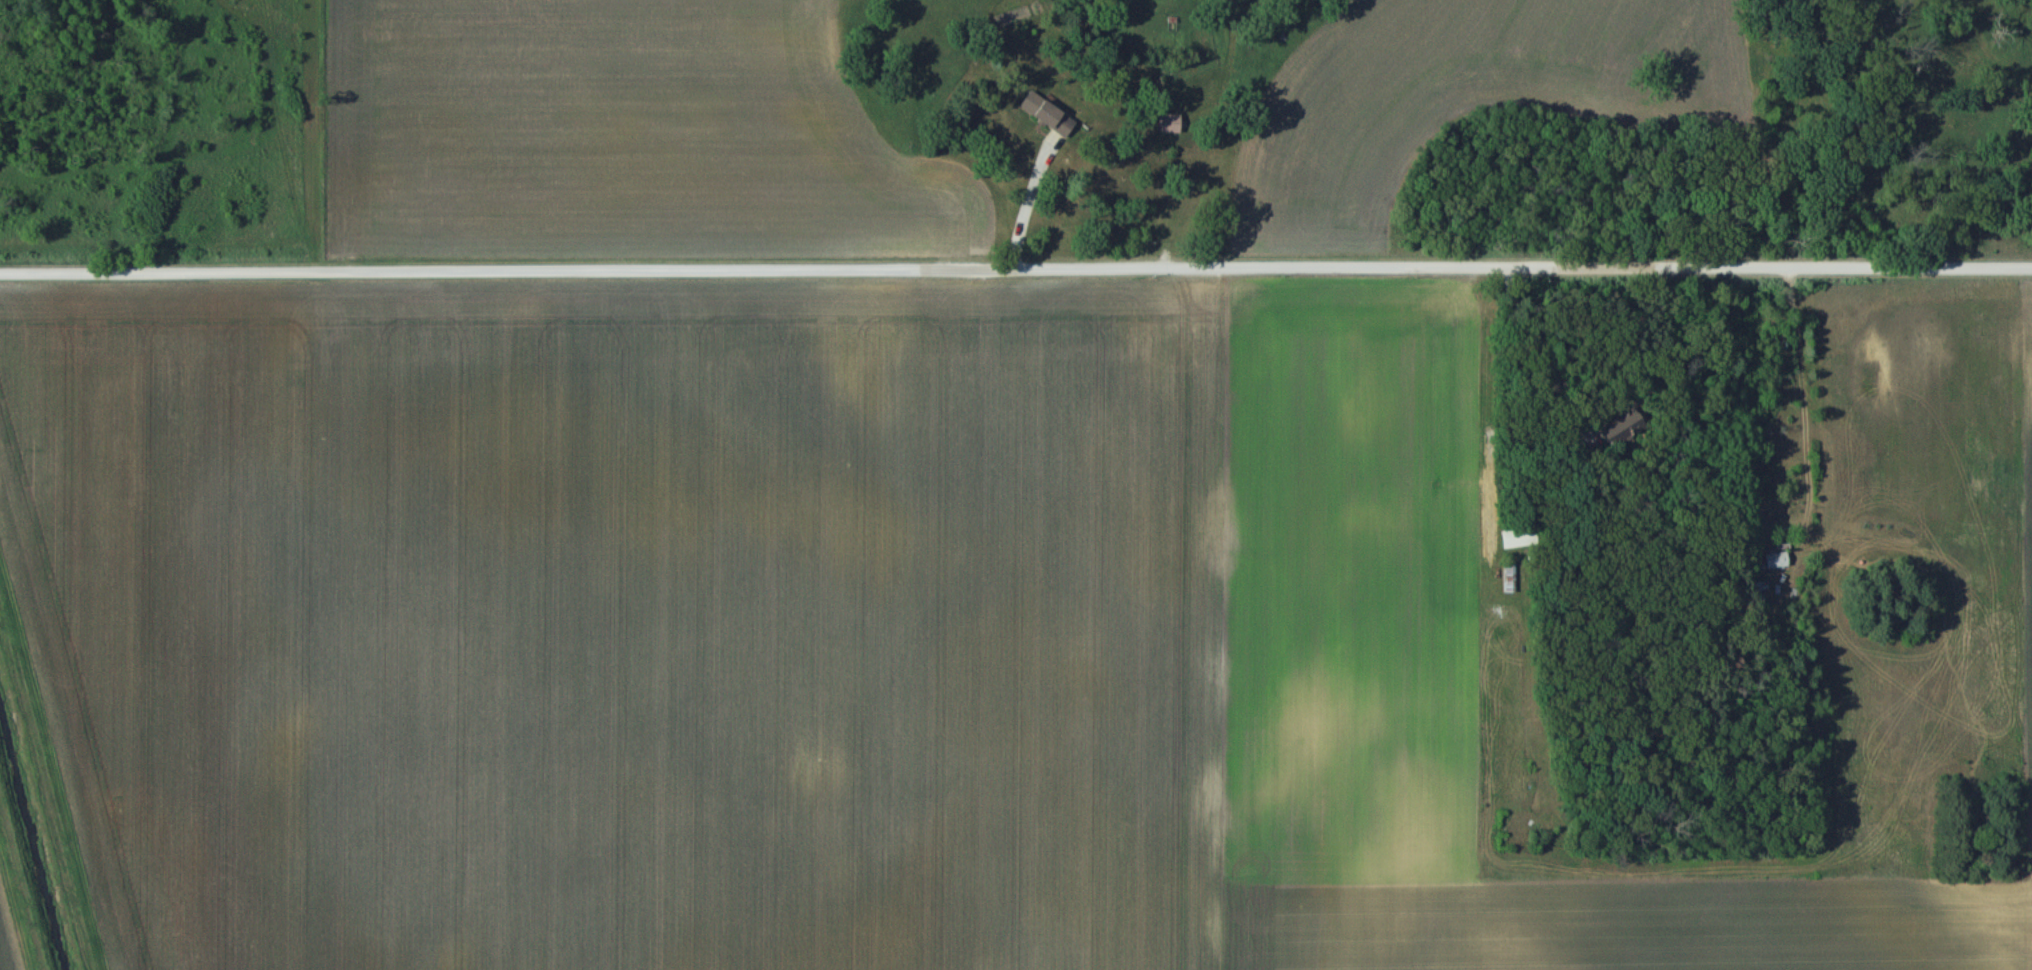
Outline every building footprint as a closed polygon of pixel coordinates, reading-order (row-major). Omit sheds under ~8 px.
[(1026,115),(1061,140),(1073,123),(1038,99),(1026,115)] [(1177,114),(1157,114),(1157,132),(1177,132),(1177,114)] [(1534,524),(1499,530),(1502,549),(1537,543),(1534,524)] [(1785,567),(1785,552),(1763,553),(1764,568),(1785,567)] [(1517,561),(1504,561),(1504,592),(1517,592),(1517,561)]
